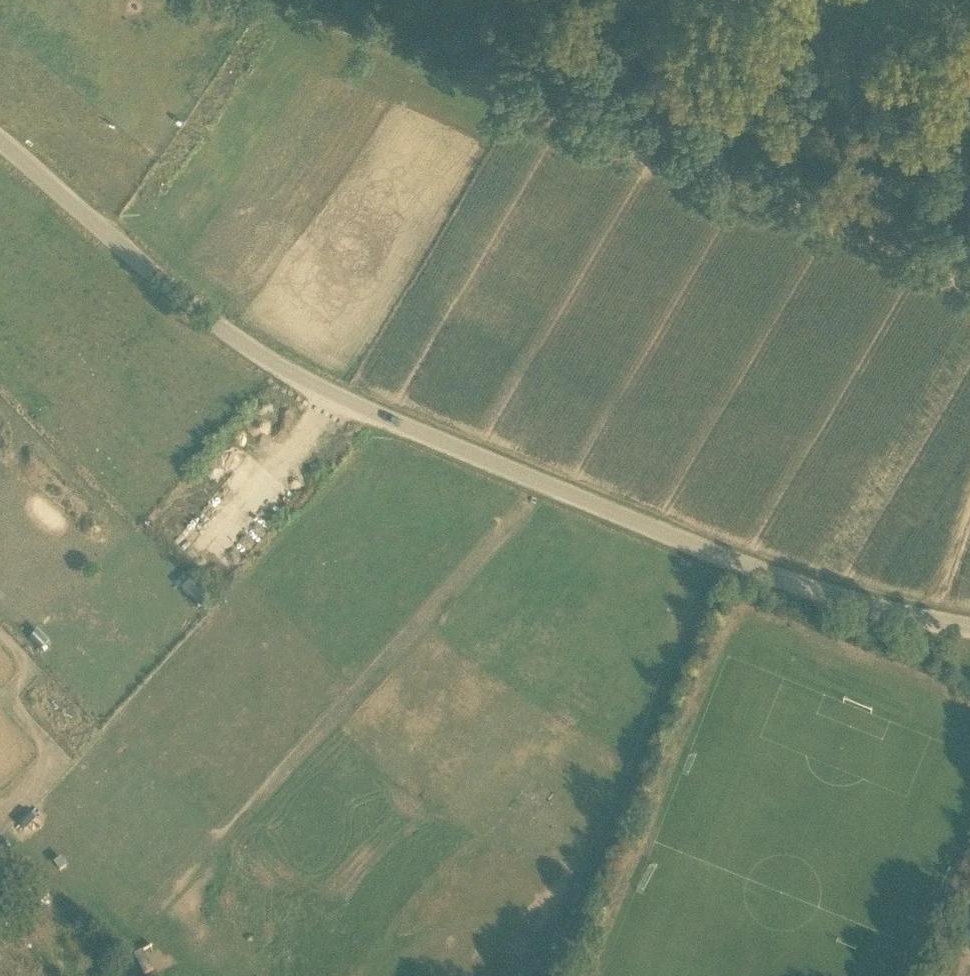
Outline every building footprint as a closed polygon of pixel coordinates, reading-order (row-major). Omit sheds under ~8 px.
[(256,7),(244,0),(241,0),(238,5),(237,5),(244,9),(252,14),(256,7)]
